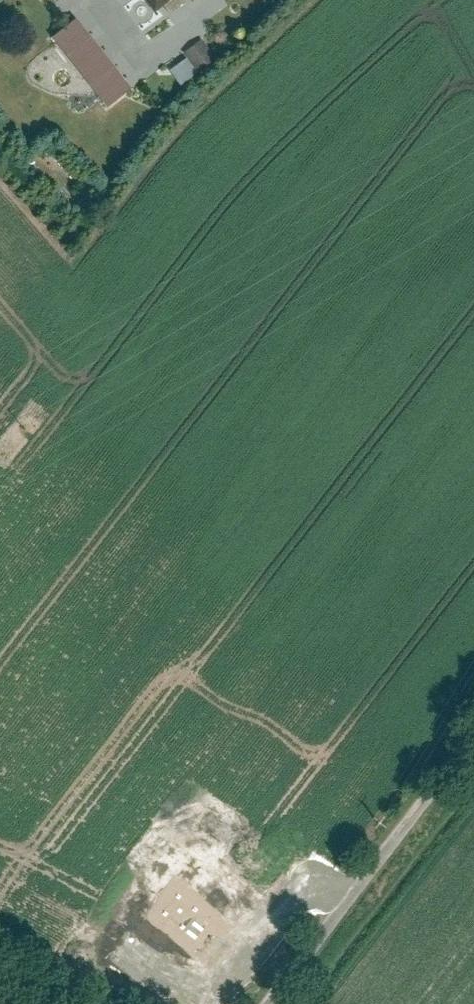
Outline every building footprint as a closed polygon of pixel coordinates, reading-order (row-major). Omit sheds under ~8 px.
[(130,92),(75,21),(52,39),(106,110),(130,92)] [(217,59),(202,41),(183,56),(186,59),(198,74),(217,59)] [(198,74),(186,59),(169,72),(182,89),(199,76),(198,74)]
